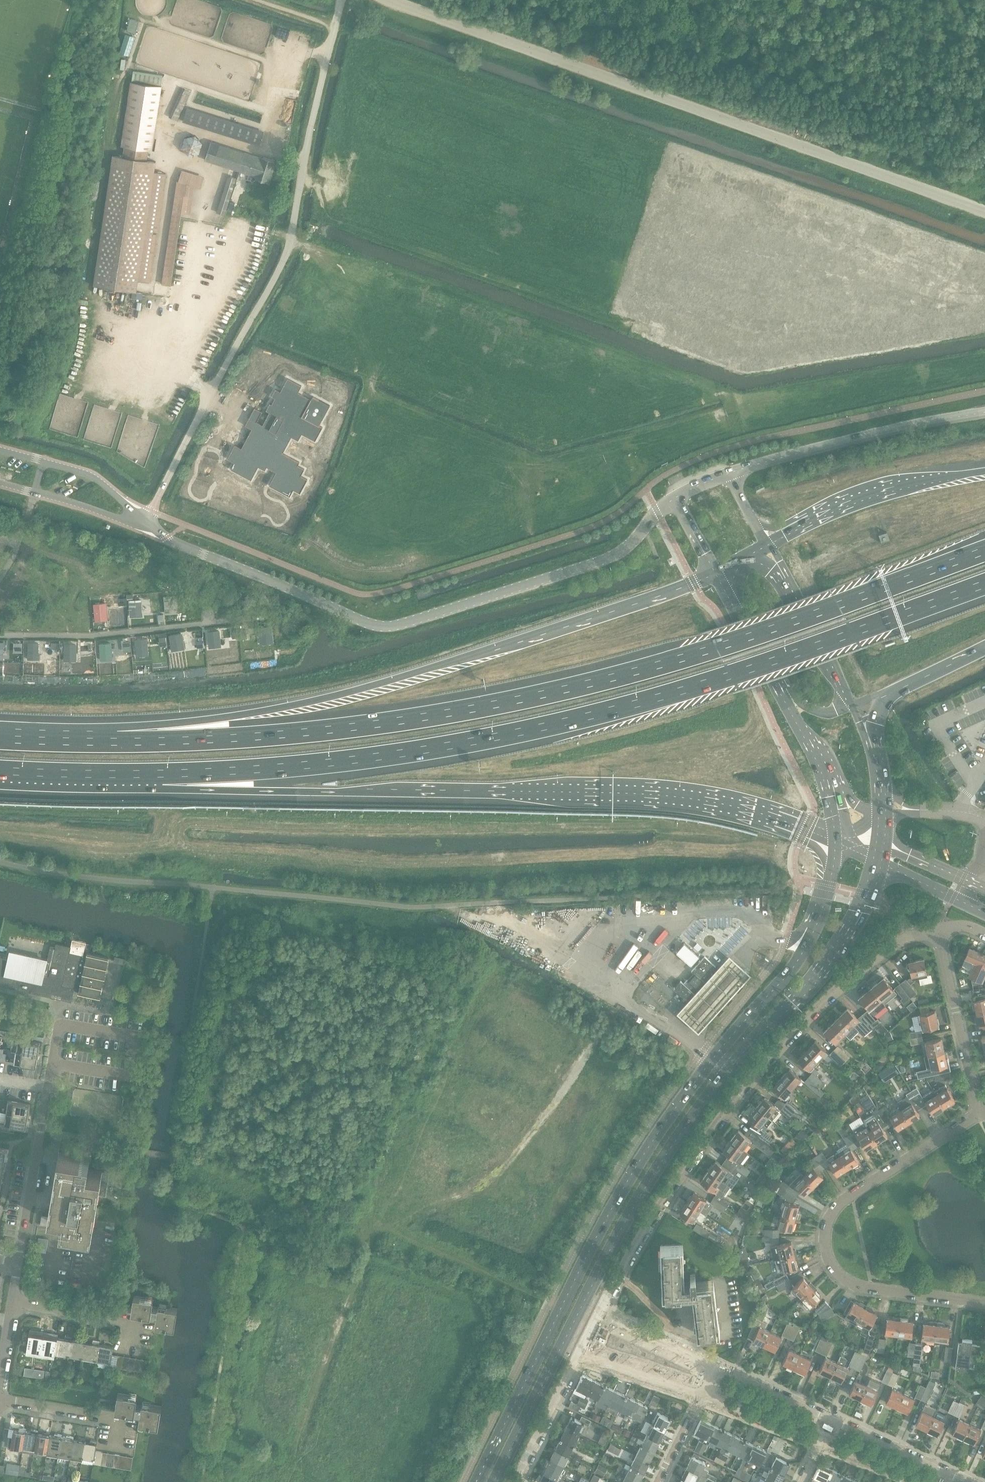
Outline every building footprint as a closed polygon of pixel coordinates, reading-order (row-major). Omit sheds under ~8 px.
[(131,18),(128,30),(137,32),(140,20),(131,18)] [(163,75),(133,70),(132,80),(162,85),(163,75)] [(122,145),(125,146),(149,149),(152,150),(162,86),(132,82),(122,145)] [(191,92),(185,89),(172,117),(178,120),(191,92)] [(264,132),(188,108),(184,120),(261,144),(264,132)] [(201,152),(199,143),(201,143),(199,134),(183,137),(187,155),(201,152)] [(263,158),(212,141),(206,159),(257,176),(256,178),(268,182),(275,160),(264,156),(263,158)] [(149,149),(125,146),(124,157),(113,155),(94,286),(136,292),(138,281),(149,283),(166,173),(154,172),(156,161),(147,160),(149,149)] [(178,184),(163,285),(171,286),(182,214),(190,216),(194,188),(201,191),(205,179),(182,172),(178,184)] [(237,178),(231,176),(220,213),(226,215),(237,178)] [(237,182),(235,190),(243,192),(245,184),(237,182)] [(228,210),(233,211),(236,203),(231,201),(228,210)] [(235,445),(231,452),(238,456),(231,468),(231,469),(244,476),(246,474),(248,470),(255,473),(262,460),(269,463),(271,460),(280,465),(273,479),(280,482),(277,487),(276,489),(290,496),(292,492),(297,483),(304,486),(307,479),(301,476),(304,469),(298,466),(299,462),(282,453),(291,436),(298,440),(301,434),(311,439),(315,441),(322,427),(319,425),(330,405),(326,403),(313,396),(311,399),(298,393),(302,386),(288,378),(280,392),(275,389),(272,396),(275,398),(272,404),(270,403),(266,411),(269,412),(262,425),(255,422),(241,449),(235,445)] [(255,407),(251,416),(255,418),(259,409),(255,407)] [(887,532),(884,533),(879,535),(882,544),(890,541),(887,532)] [(183,599),(166,601),(167,613),(184,611),(183,599)] [(146,603),(129,605),(131,617),(148,615),(146,603)] [(106,604),(93,605),(95,623),(107,622),(106,604)] [(258,624),(242,626),(243,638),(260,636),(258,624)] [(222,628),(205,630),(207,642),(224,640),(222,628)] [(186,633),(169,634),(171,646),(188,644),(186,633)] [(150,636),(133,638),(135,651),(152,649),(150,636)] [(114,641),(97,642),(98,655),(115,653),(114,641)] [(43,642),(26,642),(26,655),(43,655),(43,642)] [(79,642),(62,642),(62,655),(79,655),(79,642)] [(41,995),(42,994),(43,994),(47,992),(47,993),(48,994),(49,994),(64,996),(63,1000),(72,1002),(75,989),(79,990),(78,994),(100,999),(100,996),(108,961),(109,958),(88,953),(87,956),(83,955),(86,942),(73,939),(71,946),(56,943),(55,946),(51,945),(47,961),(9,953),(8,959),(0,958),(0,986),(41,995)] [(21,939),(18,951),(42,955),(44,943),(21,939)] [(984,976),(984,955),(969,948),(965,958),(975,963),(969,977),(982,983),(984,976)] [(684,983),(681,981),(674,988),(688,1001),(718,969),(705,957),(691,971),(693,973),(684,983)] [(700,1035),(752,977),(731,958),(678,1016),(700,1035)] [(906,979),(899,984),(910,998),(917,993),(910,985),(915,981),(915,978),(927,976),(924,959),(908,962),(911,978),(909,978),(907,980),(906,979)] [(884,977),(871,988),(881,1000),(884,1004),(897,993),(884,977)] [(910,998),(899,984),(895,987),(902,998),(900,999),(903,1003),(910,998)] [(881,1000),(871,988),(859,998),(869,1010),(881,1000)] [(977,1014),(984,1012),(984,994),(977,996),(978,1000),(974,1001),(977,1014)] [(922,1014),(920,1014),(923,1030),(939,1026),(935,1011),(929,1012),(927,1005),(920,1006),(922,1014)] [(848,1008),(833,1022),(844,1033),(851,1027),(852,1029),(855,1027),(864,1036),(874,1027),(862,1014),(858,1018),(848,1008)] [(862,1014),(874,1027),(881,1022),(878,1018),(876,1020),(867,1010),(862,1014)] [(839,1039),(844,1033),(833,1022),(824,1032),(837,1044),(840,1040),(839,1039)] [(908,1033),(910,1039),(923,1036),(921,1030),(908,1033)] [(924,1042),(923,1036),(910,1039),(911,1045),(924,1042)] [(40,1043),(13,1038),(11,1050),(38,1055),(40,1043)] [(922,1043),(925,1056),(945,1052),(941,1038),(922,1043)] [(815,1040),(807,1050),(818,1060),(823,1054),(825,1056),(828,1052),(815,1040)] [(838,1045),(834,1049),(846,1061),(850,1057),(838,1045)] [(846,1061),(834,1049),(833,1049),(829,1054),(842,1066),(846,1061)] [(11,1050),(11,1051),(16,1051),(14,1063),(36,1066),(38,1055),(11,1050)] [(819,1062),(818,1060),(807,1050),(798,1060),(811,1071),(819,1062)] [(946,1060),(945,1052),(925,1056),(928,1070),(918,1072),(919,1078),(951,1071),(949,1071),(947,1064),(949,1064),(948,1059),(946,1060)] [(884,1081),(900,1073),(896,1064),(880,1072),(884,1081)] [(790,1069),(781,1078),(793,1088),(798,1083),(800,1084),(803,1080),(790,1069)] [(813,1072),(808,1077),(820,1088),(821,1088),(825,1084),(822,1081),(813,1072)] [(949,1072),(935,1075),(936,1081),(951,1078),(949,1072)] [(821,1088),(820,1088),(808,1077),(804,1082),(821,1096),(825,1092),(821,1088)] [(788,1094),(793,1088),(781,1078),(773,1088),(786,1099),(790,1095),(788,1094)] [(936,1095),(944,1107),(945,1109),(948,1106),(947,1105),(955,1100),(947,1088),(946,1089),(944,1086),(939,1089),(941,1092),(936,1095)] [(911,1090),(913,1094),(921,1107),(926,1104),(933,1114),(940,1109),(941,1111),(945,1109),(944,1107),(936,1095),(933,1090),(922,1097),(916,1087),(911,1090)] [(899,1107),(909,1122),(910,1124),(913,1122),(912,1120),(920,1115),(916,1110),(921,1107),(913,1094),(911,1090),(905,1094),(909,1100),(899,1107)] [(877,1120),(867,1127),(878,1144),(881,1142),(880,1140),(887,1136),(881,1125),(886,1122),(878,1110),(866,1091),(860,1096),(871,1113),(872,1112),(877,1120)] [(765,1097),(756,1107),(768,1117),(773,1120),(780,1111),(778,1109),(778,1108),(774,1105),(765,1097)] [(793,1114),(784,1105),(777,1100),(774,1105),(778,1108),(778,1109),(780,1111),(789,1118),(793,1114)] [(788,1100),(784,1105),(793,1114),(800,1120),(805,1114),(801,1110),(800,1111),(788,1100)] [(30,1104),(8,1101),(6,1113),(28,1116),(30,1104)] [(773,1120),(768,1117),(756,1107),(748,1117),(764,1130),(773,1120)] [(910,1124),(909,1122),(899,1107),(888,1114),(883,1107),(878,1110),(886,1122),(891,1119),(897,1129),(905,1124),(906,1126),(910,1124)] [(6,1113),(5,1123),(0,1123),(0,1130),(14,1132),(15,1126),(26,1128),(28,1116),(6,1113)] [(862,1116),(851,1123),(854,1128),(865,1122),(862,1116)] [(874,1147),(878,1144),(867,1127),(856,1134),(855,1132),(850,1136),(857,1147),(862,1144),(865,1150),(872,1145),(874,1147)] [(739,1130),(731,1141),(743,1150),(747,1144),(749,1145),(753,1141),(739,1130)] [(763,1131),(759,1136),(769,1143),(773,1138),(763,1131)] [(769,1143),(759,1136),(755,1140),(765,1148),(769,1143)] [(837,1151),(840,1156),(848,1168),(858,1161),(852,1151),(857,1147),(850,1136),(844,1139),(847,1144),(837,1151)] [(738,1155),(743,1150),(731,1141),(723,1151),(737,1161),(740,1157),(738,1155)] [(91,1157),(82,1156),(59,1152),(49,1212),(63,1215),(61,1227),(92,1232),(92,1230),(98,1196),(106,1197),(110,1173),(102,1172),(102,1171),(89,1169),(91,1157)] [(836,1175),(848,1168),(840,1156),(829,1163),(822,1152),(817,1155),(825,1168),(830,1165),(836,1175)] [(804,1170),(801,1173),(814,1185),(823,1176),(819,1172),(825,1168),(817,1155),(811,1159),(815,1165),(806,1173),(804,1170)] [(716,1161),(709,1171),(721,1180),(725,1183),(729,1177),(731,1178),(734,1174),(732,1172),(716,1161)] [(739,1162),(735,1167),(746,1175),(750,1169),(739,1162)] [(749,1176),(746,1175),(735,1167),(732,1172),(734,1174),(745,1182),(749,1176)] [(716,1186),(721,1180),(709,1171),(701,1182),(715,1192),(718,1188),(716,1186)] [(805,1195),(814,1185),(801,1173),(793,1181),(796,1184),(794,1188),(782,1180),(779,1186),(797,1197),(801,1190),(805,1195)] [(781,1214),(795,1218),(797,1218),(799,1214),(797,1213),(799,1205),(793,1203),(797,1197),(779,1186),(776,1191),(782,1195),(777,1212),(781,1214)] [(694,1192),(687,1203),(699,1211),(703,1205),(706,1206),(709,1202),(694,1192)] [(717,1193),(714,1198),(727,1207),(731,1202),(717,1193)] [(727,1207),(714,1198),(710,1203),(724,1212),(727,1207)] [(702,1212),(699,1211),(687,1203),(680,1214),(695,1223),(702,1212)] [(792,1230),(795,1218),(781,1214),(778,1226),(792,1230)] [(58,1218),(42,1216),(40,1225),(56,1228),(58,1218)] [(710,1232),(697,1224),(693,1229),(707,1238),(710,1232)] [(48,1239),(39,1237),(37,1247),(47,1249),(48,1239)] [(773,1260),(775,1259),(780,1258),(797,1254),(796,1250),(794,1250),(792,1242),(777,1246),(779,1253),(772,1255),(773,1260)] [(663,1295),(667,1294),(682,1294),(682,1292),(692,1292),(697,1334),(719,1331),(713,1282),(697,1284),(696,1284),(695,1273),(690,1274),(691,1282),(681,1283),(680,1254),(683,1253),(683,1245),(660,1246),(663,1295)] [(797,1254),(780,1258),(775,1259),(778,1272),(798,1267),(796,1260),(798,1259),(797,1254)] [(768,1290),(776,1286),(789,1279),(786,1274),(765,1285),(768,1290)] [(801,1297),(812,1288),(814,1286),(810,1282),(809,1284),(803,1278),(793,1288),(801,1297)] [(789,1279),(776,1286),(779,1291),(792,1285),(789,1279)] [(814,1286),(812,1288),(801,1297),(810,1307),(821,1297),(815,1291),(817,1289),(814,1286)] [(134,1296),(133,1304),(131,1313),(151,1316),(151,1315),(156,1315),(155,1325),(174,1328),(177,1309),(170,1308),(158,1306),(157,1308),(152,1307),(153,1302),(154,1299),(134,1296)] [(858,1322),(866,1306),(860,1302),(859,1305),(851,1300),(844,1313),(847,1315),(845,1318),(856,1325),(858,1322)] [(815,1311),(818,1315),(831,1308),(825,1301),(815,1311)] [(873,1310),(866,1306),(858,1322),(870,1328),(877,1315),(872,1312),(873,1310)] [(834,1314),(831,1308),(818,1315),(821,1320),(834,1314)] [(753,1341),(764,1346),(770,1332),(764,1329),(766,1324),(762,1322),(766,1314),(760,1311),(749,1335),(754,1338),(753,1341)] [(898,1335),(900,1318),(893,1317),(893,1319),(887,1318),(885,1333),(898,1335)] [(908,1319),(900,1318),(898,1335),(911,1337),(913,1322),(907,1321),(908,1319)] [(935,1340),(937,1323),(930,1322),(929,1324),(924,1323),(922,1338),(935,1340)] [(945,1324),(937,1323),(935,1340),(948,1341),(950,1327),(944,1326),(945,1324)] [(782,1335),(788,1338),(793,1327),(788,1324),(782,1335)] [(794,1325),(793,1327),(788,1338),(794,1341),(800,1328),(794,1325)] [(41,1351),(44,1335),(44,1332),(38,1331),(37,1334),(30,1333),(27,1349),(41,1351)] [(781,1337),(770,1332),(764,1346),(775,1351),(781,1337)] [(44,1335),(41,1351),(40,1358),(54,1360),(55,1354),(58,1338),(58,1334),(52,1333),(51,1337),(44,1335)] [(65,1339),(58,1338),(55,1354),(69,1356),(71,1340),(72,1336),(66,1335),(65,1339)] [(79,1341),(71,1340),(69,1356),(82,1358),(85,1342),(86,1339),(80,1338),(79,1341)] [(886,1340),(879,1339),(877,1352),(884,1353),(886,1340)] [(962,1343),(959,1343),(956,1368),(968,1370),(971,1353),(979,1354),(980,1346),(972,1345),(972,1340),(963,1339),(962,1343)] [(93,1344),(85,1342),(82,1358),(96,1360),(99,1344),(100,1341),(94,1340),(93,1344)] [(815,1351),(821,1354),(826,1342),(820,1340),(815,1351)] [(832,1345),(826,1342),(821,1354),(827,1356),(832,1345)] [(916,1343),(909,1343),(907,1356),(914,1357),(916,1343)] [(919,1367),(922,1344),(916,1343),(914,1357),(913,1366),(919,1367)] [(113,1347),(99,1344),(96,1360),(110,1363),(109,1367),(116,1368),(118,1355),(112,1354),(113,1347)] [(951,1362),(952,1348),(946,1347),(944,1361),(951,1362)] [(783,1363),(794,1368),(800,1354),(789,1349),(783,1363)] [(854,1368),(861,1354),(855,1351),(849,1366),(854,1368)] [(811,1360),(800,1354),(794,1368),(805,1374),(811,1360)] [(867,1357),(861,1354),(854,1368),(860,1371),(867,1357)] [(130,1357),(124,1356),(122,1369),(128,1370),(130,1357)] [(128,1370),(134,1371),(137,1358),(130,1357),(128,1370)] [(143,1359),(137,1358),(134,1371),(140,1372),(143,1359)] [(820,1371),(830,1376),(837,1363),(826,1358),(820,1371)] [(147,1373),(149,1360),(143,1359),(140,1372),(147,1373)] [(848,1368),(837,1363),(830,1376),(842,1381),(848,1368)] [(882,1381),(887,1384),(893,1372),(887,1370),(882,1381)] [(898,1375),(893,1372),(887,1384),(893,1386),(898,1375)] [(593,1387),(596,1381),(583,1375),(576,1388),(587,1393),(590,1386),(593,1387)] [(860,1399),(867,1385),(856,1380),(849,1394),(860,1399)] [(587,1393),(598,1398),(604,1385),(596,1381),(593,1387),(590,1386),(587,1393)] [(873,1388),(867,1385),(860,1399),(871,1404),(881,1383),(876,1381),(873,1388)] [(606,1409),(608,1404),(612,1396),(610,1396),(613,1390),(604,1385),(598,1398),(595,1404),(606,1409)] [(915,1396),(921,1399),(926,1388),(920,1385),(915,1396)] [(886,1402),(897,1407),(903,1394),(892,1388),(886,1402)] [(932,1390),(926,1388),(921,1399),(927,1402),(932,1390)] [(612,1396),(608,1404),(619,1409),(626,1396),(613,1390),(610,1396),(612,1396)] [(118,1393),(116,1401),(115,1411),(135,1414),(135,1413),(140,1414),(139,1423),(158,1426),(161,1407),(142,1404),(142,1405),(136,1404),(137,1396),(118,1393)] [(914,1399),(903,1394),(897,1407),(908,1412),(914,1399)] [(619,1409),(630,1414),(633,1407),(631,1406),(634,1400),(626,1396),(619,1409)] [(954,1415),(960,1402),(961,1401),(955,1398),(948,1412),(954,1415)] [(633,1407),(630,1414),(641,1420),(646,1411),(648,1409),(647,1409),(648,1407),(634,1400),(631,1406),(633,1407)] [(978,1400),(975,1404),(984,1411),(984,1410),(984,1405),(978,1400)] [(571,1401),(569,1407),(578,1411),(581,1406),(571,1401)] [(966,1405),(960,1402),(954,1415),(960,1417),(966,1405)] [(927,1430),(933,1416),(922,1411),(916,1425),(927,1430)] [(658,1412),(652,1423),(665,1430),(671,1419),(658,1412)] [(934,1416),(933,1416),(927,1430),(938,1435),(945,1421),(944,1421),(945,1418),(935,1414),(934,1416)] [(579,1434),(584,1423),(589,1426),(591,1421),(582,1416),(580,1421),(572,1417),(566,1428),(579,1434)] [(612,1424),(614,1419),(604,1416),(602,1421),(612,1424)] [(711,1432),(714,1425),(701,1419),(695,1432),(706,1437),(709,1431),(711,1432)] [(963,1438),(970,1425),(958,1419),(952,1433),(963,1438)] [(652,1423),(647,1434),(660,1440),(665,1430),(652,1423)] [(709,1431),(706,1437),(717,1443),(723,1430),(714,1425),(711,1432),(709,1431)] [(970,1425),(963,1438),(975,1443),(981,1430),(970,1425)] [(11,1446),(10,1450),(23,1452),(23,1448),(26,1432),(26,1429),(22,1428),(21,1431),(14,1429),(11,1446)] [(574,1445),(579,1434),(566,1428),(561,1439),(574,1445)] [(23,1448),(23,1452),(35,1454),(35,1450),(38,1433),(38,1431),(34,1430),(33,1433),(26,1432),(23,1448)] [(732,1434),(723,1430),(717,1443),(727,1448),(731,1441),(729,1440),(732,1434)] [(35,1450),(35,1454),(47,1456),(47,1452),(50,1435),(50,1433),(46,1432),(46,1435),(38,1433),(35,1450)] [(47,1452),(47,1456),(58,1458),(59,1454),(62,1437),(62,1435),(58,1434),(57,1437),(50,1435),(47,1452)] [(647,1434),(642,1445),(655,1451),(660,1440),(647,1434)] [(745,1440),(732,1434),(729,1440),(731,1441),(727,1448),(738,1453),(745,1440)] [(59,1454),(58,1458),(70,1460),(71,1456),(73,1439),(74,1437),(70,1436),(69,1439),(62,1437),(59,1454)] [(71,1456),(70,1460),(82,1462),(83,1458),(85,1441),(86,1439),(82,1438),(81,1441),(73,1439),(71,1456)] [(561,1439),(555,1449),(568,1456),(574,1445),(561,1439)] [(85,1441),(83,1458),(94,1460),(95,1460),(96,1451),(97,1443),(98,1441),(93,1440),(93,1443),(85,1441)] [(700,1440),(695,1450),(703,1454),(708,1444),(700,1440)] [(753,1445),(745,1440),(738,1453),(749,1459),(752,1452),(750,1451),(753,1445)] [(611,1442),(607,1450),(629,1461),(633,1453),(611,1442)] [(642,1445),(636,1455),(649,1462),(655,1451),(642,1445)] [(766,1451),(753,1445),(750,1451),(752,1452),(749,1459),(745,1466),(750,1468),(753,1461),(760,1464),(761,1462),(766,1451)] [(563,1467),(568,1456),(555,1449),(550,1460),(563,1467)] [(94,1460),(93,1464),(100,1465),(102,1452),(96,1451),(95,1460),(94,1460)] [(772,1454),(766,1451),(761,1462),(766,1465),(772,1454)] [(102,1452),(100,1465),(106,1466),(108,1453),(102,1452)] [(108,1453),(106,1466),(112,1467),(114,1454),(108,1453)] [(114,1454),(112,1467),(119,1468),(121,1455),(114,1454)] [(121,1455),(119,1468),(125,1469),(127,1456),(121,1455)] [(644,1473),(649,1462),(636,1455),(631,1466),(644,1473)] [(0,1463),(0,1472),(31,1476),(32,1469),(31,1469),(33,1457),(24,1456),(23,1465),(0,1462),(0,1463)] [(127,1456),(125,1469),(131,1470),(133,1457),(127,1456)] [(692,1456),(687,1467),(706,1477),(708,1471),(703,1468),(705,1463),(692,1456)] [(777,1457),(772,1468),(785,1474),(790,1463),(777,1457)] [(568,1469),(563,1467),(550,1460),(545,1471),(558,1477),(563,1480),(568,1469)] [(597,1471),(604,1475),(608,1467),(600,1463),(597,1471)] [(825,1481),(828,1475),(830,1476),(833,1470),(820,1464),(814,1477),(825,1481)] [(644,1473),(631,1466),(626,1477),(636,1481),(639,1481),(644,1473)] [(690,1481),(706,1481),(708,1478),(706,1477),(687,1467),(682,1478),(690,1481)] [(766,1478),(774,1481),(781,1481),(785,1474),(772,1468),(766,1478)] [(842,1474),(833,1470),(830,1476),(828,1475),(825,1481),(838,1481),(842,1474)] [(558,1477),(545,1471),(539,1481),(540,1481),(555,1481),(558,1477)]
